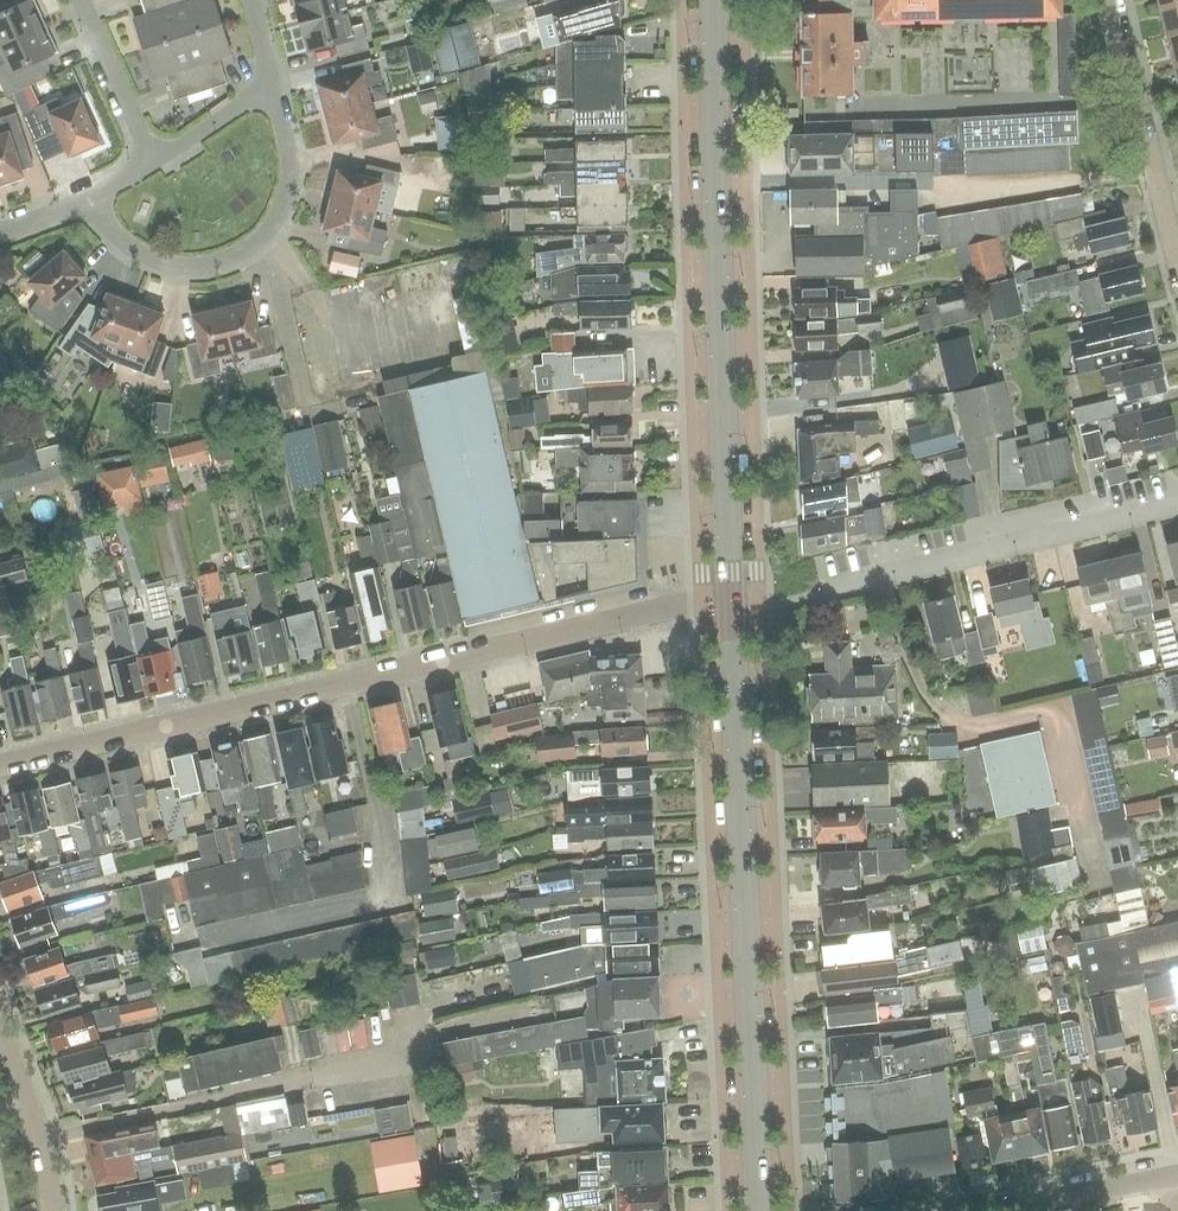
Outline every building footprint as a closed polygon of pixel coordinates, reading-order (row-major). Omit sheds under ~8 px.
[(43,27),(40,19),(43,18),(35,0),(31,0),(7,11),(3,0),(0,0),(0,46),(43,27)] [(172,0),(143,0),(147,15),(135,19),(145,49),(184,36),(172,0)] [(184,36),(223,24),(215,0),(172,0),(184,36)] [(348,10),(346,0),(296,0),(299,14),(304,13),(306,21),(348,10)] [(547,46),(621,27),(625,13),(625,1),(624,0),(607,0),(539,18),(547,46)] [(1059,15),(1061,15),(1061,0),(803,0),(803,13),(802,13),(804,95),(853,95),(853,65),(869,65),(869,42),(853,42),(852,15),(876,15),(876,18),(1059,15)] [(1160,7),(1167,36),(1177,34),(1177,2),(1160,7)] [(371,49),(364,24),(352,27),(348,10),(306,21),(308,29),(303,30),(309,51),(338,43),(341,57),(371,49)] [(482,64),(471,22),(431,32),(442,74),(482,64)] [(232,54),(223,24),(184,36),(202,92),(228,83),(220,58),(232,54)] [(0,46),(0,80),(7,96),(13,93),(50,77),(42,60),(59,52),(50,33),(46,34),(43,27),(0,46)] [(619,34),(597,35),(597,40),(575,40),(576,49),(559,49),(559,62),(626,61),(626,41),(619,34)] [(1167,36),(1174,66),(1177,65),(1177,34),(1167,36)] [(202,92),(184,36),(145,49),(155,79),(167,75),(175,100),(202,92)] [(324,114),(325,116),(371,104),(367,87),(383,82),(380,71),(376,72),(372,59),(343,66),(346,79),(317,87),(323,107),(327,106),(329,113),(324,114)] [(627,84),(626,61),(559,62),(559,86),(627,84)] [(490,63),(464,72),(465,83),(492,81),(490,63)] [(460,81),(459,73),(458,73),(458,71),(436,76),(438,86),(459,82),(460,81)] [(493,93),(492,81),(465,83),(465,94),(467,94),(493,93)] [(627,107),(627,84),(559,86),(559,98),(576,98),(577,109),(627,107)] [(493,93),(494,111),(494,114),(505,113),(503,92),(493,93)] [(494,111),(493,93),(467,94),(468,111),(485,111),(485,112),(494,111)] [(59,97),(22,114),(33,142),(60,130),(71,155),(80,151),(82,154),(102,145),(96,134),(100,132),(89,107),(85,108),(81,100),(64,108),(59,97)] [(399,141),(392,115),(375,120),(371,104),(325,116),(325,117),(329,115),(331,122),(327,123),(332,144),(361,136),(364,150),(399,141)] [(627,131),(627,107),(577,109),(560,109),(560,121),(577,121),(577,132),(627,131)] [(1076,109),(1053,111),(1055,144),(1056,144),(1068,143),(1078,143),(1076,109)] [(486,126),(485,112),(485,111),(468,111),(470,127),(486,126)] [(1053,111),(1031,112),(1033,145),(1043,145),(1055,144),(1053,111)] [(1033,145),(1031,112),(1008,114),(1010,147),(1017,146),(1030,146),(1033,145)] [(29,146),(17,113),(0,118),(0,183),(4,182),(5,186),(25,179),(16,151),(29,146)] [(464,149),(461,114),(437,116),(440,150),(464,149)] [(1004,147),(1010,147),(1008,114),(986,115),(988,148),(991,148),(1004,147)] [(986,115),(963,117),(964,131),(965,150),(978,149),(988,148),(986,115)] [(966,172),(965,150),(964,131),(895,132),(895,134),(853,135),(853,134),(790,135),(791,174),(854,173),(854,172),(933,170),(933,173),(966,172)] [(560,161),(578,161),(628,159),(627,135),(577,137),(577,148),(560,148),(560,151),(560,161)] [(487,163),(512,162),(511,138),(487,138),(487,163)] [(1070,168),(1068,143),(1056,144),(1057,169),(1070,168)] [(1057,169),(1056,144),(1055,144),(1043,145),(1044,169),(1057,169)] [(1044,169),(1043,145),(1033,145),(1030,146),(1031,170),(1044,169)] [(1018,171),(1017,146),(1010,147),(1004,147),(1005,172),(1018,171)] [(1031,170),(1030,146),(1017,146),(1018,171),(1031,170)] [(1005,172),(1004,147),(991,148),(993,173),(1005,172)] [(993,173),(991,148),(988,148),(978,149),(980,173),(993,173)] [(980,173),(978,149),(965,150),(966,172),(967,174),(980,173)] [(548,161),(560,161),(560,151),(547,151),(548,161)] [(628,182),(628,159),(578,161),(578,171),(548,172),(549,184),(561,184),(628,182)] [(329,198),(329,199),(376,210),(393,214),(397,198),(403,172),(368,164),(365,177),(336,170),(331,191),(335,192),(333,199),(329,198)] [(499,184),(497,165),(475,167),(476,185),(499,184)] [(629,206),(628,182),(561,184),(561,196),(578,196),(578,206),(629,206)] [(501,204),(500,186),(473,187),(474,205),(501,204)] [(919,255),(918,211),(918,188),(891,189),(892,212),(863,212),(863,206),(838,207),(837,190),(792,191),(792,223),(817,222),(817,238),(798,238),(798,274),(863,273),(863,277),(875,277),(875,265),(919,255)] [(1081,193),(1070,195),(1074,218),(1085,215),(1081,193)] [(1074,218),(1070,195),(1058,197),(1062,221),(1074,218)] [(1062,221),(1058,197),(1046,199),(1050,224),(1062,221)] [(327,207),(322,228),(351,235),(348,248),(383,256),(389,231),(372,227),(376,210),(329,199),(329,200),(333,201),(331,208),(327,207)] [(1050,224),(1046,199),(1034,201),(1039,226),(1050,224)] [(1094,213),(1092,199),(1083,200),(1085,215),(1094,213)] [(1039,226),(1034,201),(1023,203),(1027,229),(1039,226)] [(1027,229),(1023,203),(1011,205),(1016,232),(1027,229)] [(1016,232),(1011,205),(999,207),(1004,235),(1016,232)] [(629,229),(629,206),(578,206),(561,207),(561,219),(579,218),(579,231),(629,229)] [(526,231),(525,207),(510,207),(510,231),(526,231)] [(1004,235),(999,207),(987,209),(992,238),(999,236),(1004,235)] [(940,232),(937,218),(936,208),(925,211),(925,220),(924,232),(940,232)] [(992,238),(987,209),(976,211),(981,241),(992,238)] [(478,212),(481,257),(505,255),(502,211),(478,212)] [(981,241),(976,211),(964,213),(969,244),(981,241)] [(969,244),(964,213),(952,215),(957,246),(968,244),(969,244)] [(957,246),(952,215),(937,218),(940,232),(943,250),(957,246)] [(1091,253),(1130,243),(1124,218),(1086,227),(1084,216),(1055,224),(1059,240),(1072,237),(1075,248),(1090,245),(1091,253)] [(626,253),(630,249),(629,238),(625,234),(587,235),(574,235),(575,255),(555,256),(556,272),(578,265),(611,264),(611,261),(625,261),(625,253),(626,253)] [(981,241),(969,244),(968,244),(978,282),(1006,275),(1008,275),(1008,274),(999,236),(992,238),(981,241)] [(84,297),(74,286),(89,273),(88,272),(85,275),(79,268),(82,266),(68,249),(58,258),(56,255),(35,273),(37,276),(31,282),(42,294),(30,311),(60,331),(84,297)] [(358,278),(363,258),(335,251),(329,271),(358,278)] [(498,284),(496,264),(481,266),(483,286),(498,284)] [(578,267),(558,273),(551,276),(552,300),(580,297),(580,295),(630,293),(630,272),(625,272),(625,266),(578,267)] [(1106,301),(1142,292),(1136,266),(1100,274),(1100,277),(1084,281),(1087,291),(1103,288),(1106,301)] [(1034,269),(1014,274),(1015,279),(1017,284),(1028,282),(1027,281),(1036,279),(1034,269)] [(1036,279),(1027,281),(1028,282),(1031,295),(1048,291),(1049,292),(1074,286),(1070,271),(1045,277),(1036,279)] [(1024,314),(1017,284),(1015,279),(1014,274),(1014,273),(1008,274),(1008,275),(1006,275),(1007,278),(986,283),(995,322),(1024,314)] [(978,318),(971,287),(936,296),(927,298),(930,313),(917,316),(921,332),(978,318)] [(870,296),(855,296),(855,292),(844,292),(844,288),(796,289),(797,317),(818,316),(818,317),(837,317),(870,313),(870,296)] [(67,338),(60,347),(72,355),(78,346),(95,358),(107,366),(111,361),(115,363),(122,346),(138,301),(137,301),(135,305),(129,302),(130,298),(110,291),(104,308),(90,303),(66,337),(67,338)] [(278,353),(271,324),(258,327),(251,298),(230,303),(231,308),(224,309),(223,305),(222,305),(234,352),(261,345),(263,357),(278,353)] [(122,346),(115,363),(131,368),(156,377),(168,344),(155,339),(166,311),(146,304),(144,308),(138,306),(139,302),(138,301),(122,346)] [(582,330),(631,328),(630,301),(582,301),(554,305),(555,316),(582,315),(582,330)] [(234,352),(222,305),(221,306),(222,310),(215,311),(214,307),(194,312),(201,341),(187,345),(196,379),(221,373),(217,356),(234,352)] [(837,333),(866,330),(882,328),(881,315),(837,320),(818,320),(818,321),(797,322),(798,349),(838,348),(837,333)] [(1113,324),(1111,317),(1082,324),(1085,339),(1070,343),(1078,374),(1103,368),(1121,364),(1118,351),(1154,342),(1148,315),(1113,324)] [(520,348),(512,316),(490,321),(498,354),(520,348)] [(586,386),(632,383),(631,349),(576,352),(574,332),(553,334),(554,353),(543,354),(544,367),(550,366),(553,390),(586,386)] [(950,388),(983,381),(972,335),(939,342),(950,388)] [(851,350),(837,360),(796,364),(797,398),(839,395),(838,376),(852,375),(872,373),(871,349),(851,350)] [(1160,363),(1146,367),(1144,359),(1138,360),(1121,364),(1103,368),(1109,394),(1126,391),(1128,399),(1166,390),(1160,363)] [(379,396),(405,508),(405,509),(416,558),(417,558),(449,551),(465,621),(541,603),(529,552),(522,545),(512,482),(486,371),(379,396)] [(295,372),(281,376),(290,410),(304,406),(295,372)] [(516,380),(505,381),(507,400),(519,398),(516,380)] [(1002,381),(954,393),(973,471),(990,467),(982,435),(1014,428),(1002,381)] [(566,402),(579,402),(579,410),(591,410),(591,414),(633,412),(633,384),(590,387),(590,388),(568,389),(569,390),(563,390),(563,398),(566,398),(566,402)] [(537,424),(533,396),(507,400),(511,428),(537,424)] [(1120,414),(1116,398),(1074,408),(1078,424),(1120,414)] [(264,417),(261,406),(254,401),(246,403),(250,421),(264,417)] [(383,428),(378,407),(362,411),(367,431),(383,428)] [(1142,425),(1139,412),(1114,418),(1123,452),(1142,447),(1144,453),(1177,444),(1172,418),(1142,425)] [(956,417),(907,429),(915,459),(963,447),(956,417)] [(839,452),(856,451),(855,434),(879,433),(878,419),(854,421),(854,423),(825,425),(799,429),(801,482),(841,475),(839,452)] [(349,467),(339,420),(314,426),(322,461),(324,472),(349,467)] [(542,449),(556,448),(595,447),(634,446),(634,421),(594,424),(595,436),(586,437),(584,434),(556,435),(556,437),(542,437),(542,449)] [(1033,444),(1020,448),(1017,438),(1002,445),(1002,441),(1000,441),(1001,492),(1003,492),(1003,488),(1053,489),(1050,478),(1075,471),(1067,438),(1049,442),(1044,422),(1029,426),(1033,444)] [(1106,456),(1100,429),(1099,429),(1097,422),(1080,426),(1088,461),(1106,456)] [(0,433),(3,442),(32,434),(30,425),(0,433)] [(291,467),(322,461),(314,426),(283,433),(291,467)] [(512,430),(513,449),(524,449),(523,430),(512,430)] [(218,458),(235,455),(231,435),(214,439),(218,458)] [(207,438),(172,446),(179,471),(213,464),(207,438)] [(33,442),(0,450),(0,467),(3,479),(40,469),(33,442)] [(37,450),(42,468),(67,461),(62,443),(37,450)] [(634,446),(582,448),(556,449),(556,467),(582,466),(583,491),(636,489),(634,446)] [(529,450),(514,451),(517,475),(532,473),(529,450)] [(968,464),(964,450),(942,455),(946,470),(968,464)] [(140,470),(168,465),(165,451),(138,456),(140,470)] [(137,464),(98,472),(105,509),(144,501),(137,464)] [(861,501),(859,485),(858,475),(843,478),(843,482),(804,489),(805,518),(828,514),(828,517),(847,513),(847,502),(861,501)] [(974,483),(956,487),(963,519),(982,515),(974,483)] [(636,499),(584,501),(579,501),(580,519),(545,519),(544,493),(521,495),(525,518),(526,542),(531,542),(637,537),(636,499)] [(189,494),(182,495),(185,505),(191,503),(189,494)] [(91,501),(76,505),(81,522),(96,518),(91,501)] [(887,532),(881,507),(865,510),(866,513),(845,517),(803,525),(804,552),(847,544),(847,537),(869,533),(869,536),(887,532)] [(432,625),(418,567),(417,558),(416,558),(405,509),(385,512),(387,522),(369,525),(372,537),(378,564),(379,564),(401,559),(402,561),(408,588),(395,591),(404,631),(432,625)] [(97,522),(65,531),(72,558),(104,550),(97,522)] [(330,575),(318,525),(305,529),(317,578),(330,575)] [(378,564),(372,537),(361,540),(374,596),(358,600),(367,640),(386,636),(386,632),(394,630),(379,564),(378,564)] [(638,579),(637,537),(531,542),(545,601),(638,579)] [(1168,545),(1177,584),(1177,542),(1168,545)] [(1153,613),(1147,589),(1138,553),(1132,555),(1131,554),(1124,556),(1124,557),(1108,561),(1125,629),(1136,626),(1134,617),(1153,613)] [(448,554),(438,557),(440,565),(450,563),(448,554)] [(29,578),(23,558),(0,564),(0,596),(8,594),(5,584),(29,578)] [(316,579),(314,579),(310,560),(293,564),(304,614),(285,618),(290,638),(294,638),(298,656),(327,649),(318,611),(323,610),(316,579)] [(1125,629),(1108,561),(1093,564),(1093,563),(1085,565),(1085,566),(1078,567),(1087,604),(1106,599),(1109,612),(1113,632),(1125,629)] [(438,626),(463,620),(450,563),(440,565),(444,584),(428,587),(438,626)] [(291,658),(277,603),(270,570),(258,573),(266,606),(270,623),(255,626),(264,665),(291,658)] [(219,572),(201,576),(205,598),(225,595),(219,572)] [(170,578),(154,581),(161,617),(178,614),(170,578)] [(991,588),(998,616),(1000,626),(1020,621),(1027,649),(1055,642),(1048,617),(1043,618),(1039,602),(1033,604),(1027,579),(991,588)] [(1177,601),(1177,588),(1167,591),(1170,603),(1177,601)] [(337,647),(362,641),(354,605),(338,609),(334,591),(324,593),(337,647)] [(9,596),(0,598),(0,620),(13,617),(9,596)] [(181,643),(179,643),(188,682),(216,676),(198,596),(183,599),(190,630),(179,632),(181,643)] [(926,603),(935,640),(934,641),(938,659),(966,653),(969,665),(985,661),(984,655),(982,648),(978,631),(962,635),(953,597),(926,603)] [(214,615),(227,676),(236,673),(238,677),(249,674),(245,670),(260,667),(248,607),(214,615)] [(146,695),(130,627),(126,608),(109,612),(120,659),(109,661),(119,702),(146,695)] [(975,617),(978,631),(982,648),(997,644),(999,644),(992,613),(975,617)] [(79,711),(107,705),(92,640),(95,639),(89,614),(74,618),(79,642),(84,662),(89,660),(92,670),(71,675),(79,711)] [(1177,641),(1171,617),(1154,621),(1165,668),(1177,665),(1177,646),(1177,641)] [(896,642),(889,624),(887,625),(886,621),(878,623),(880,627),(877,628),(884,647),(896,642)] [(172,670),(177,669),(172,649),(150,654),(148,645),(149,645),(145,626),(133,629),(148,695),(177,688),(172,670)] [(1105,679),(1094,636),(1079,639),(1080,644),(1082,654),(1090,683),(1105,679)] [(840,725),(899,722),(896,665),(852,668),(850,642),(825,643),(827,674),(810,675),(813,721),(839,720),(840,725)] [(999,653),(997,644),(982,648),(984,655),(984,657),(999,653)] [(45,719),(73,713),(57,648),(44,651),(49,670),(55,669),(57,678),(37,683),(45,719)] [(539,663),(543,681),(547,700),(588,690),(588,691),(594,689),(594,684),(605,683),(605,682),(644,680),(642,654),(592,656),(590,651),(539,663)] [(10,659),(15,678),(8,680),(10,689),(3,691),(11,727),(39,721),(24,656),(10,659)] [(646,718),(644,680),(605,682),(605,683),(594,684),(594,689),(588,691),(589,705),(606,704),(607,720),(646,718)] [(974,691),(978,712),(1004,707),(1000,686),(974,691)] [(1098,701),(1095,688),(1070,694),(1073,707),(1098,701)] [(468,738),(456,690),(430,696),(442,745),(454,742),(458,758),(476,754),(472,737),(468,738)] [(1101,714),(1098,701),(1073,707),(1076,720),(1101,714)] [(402,703),(371,710),(381,752),(399,748),(404,770),(427,765),(420,735),(410,737),(402,703)] [(497,739),(543,727),(537,704),(491,715),(497,739)] [(1104,727),(1101,714),(1076,720),(1079,733),(1104,727)] [(1143,719),(1138,720),(1142,737),(1147,736),(1155,735),(1152,718),(1143,719)] [(338,773),(350,770),(342,740),(339,741),(334,719),(308,725),(314,747),(310,747),(314,763),(334,759),(338,773)] [(880,725),(855,727),(855,729),(816,732),(817,743),(814,743),(815,759),(818,758),(818,760),(858,758),(857,738),(864,737),(864,738),(881,737),(880,725)] [(602,754),(648,752),(647,727),(573,731),(574,734),(538,738),(540,761),(576,757),(575,744),(601,743),(602,754)] [(1107,740),(1104,727),(1079,733),(1082,746),(1107,740)] [(302,783),(316,780),(308,743),(305,744),(301,730),(298,731),(294,728),(286,730),(283,734),(280,735),(284,749),(281,753),(296,816),(309,813),(302,783)] [(959,757),(958,733),(929,734),(930,759),(959,757)] [(245,740),(260,804),(264,820),(277,817),(274,800),(276,797),(273,782),(282,780),(271,734),(245,740)] [(1040,734),(1025,737),(1031,765),(1046,762),(1040,734)] [(1170,754),(1165,735),(1145,740),(1150,759),(1170,754)] [(1031,765),(1025,737),(1011,741),(1018,768),(1031,765)] [(1110,753),(1107,740),(1082,746),(1085,759),(1110,753)] [(213,748),(222,789),(226,804),(241,801),(243,813),(260,809),(254,782),(249,783),(239,741),(213,748)] [(1018,768),(1011,741),(997,744),(1004,771),(1018,768)] [(1004,771),(997,744),(982,747),(989,775),(1004,771)] [(191,793),(207,790),(197,751),(168,758),(175,786),(158,790),(166,825),(169,834),(187,829),(184,816),(196,813),(191,793)] [(1113,766),(1110,753),(1085,759),(1088,772),(1113,766)] [(939,771),(958,771),(958,760),(939,761),(939,771)] [(1046,762),(1031,765),(1018,768),(1021,782),(1050,776),(1046,762)] [(817,805),(888,801),(886,763),(815,767),(817,805)] [(604,795),(650,792),(649,766),(570,771),(571,781),(603,779),(604,795)] [(1116,779),(1113,766),(1088,772),(1091,785),(1116,779)] [(144,844),(135,807),(149,804),(148,801),(149,797),(148,793),(145,790),(140,767),(136,768),(132,767),(126,768),(123,771),(111,773),(120,810),(129,848),(144,844)] [(1021,782),(1018,768),(1004,771),(989,775),(992,789),(1021,782)] [(104,831),(100,811),(114,807),(106,773),(77,779),(85,814),(94,854),(114,850),(109,830),(104,831)] [(450,799),(467,795),(462,774),(446,778),(450,799)] [(1053,789),(1050,776),(1021,782),(1024,796),(1053,789)] [(1119,792),(1116,779),(1091,785),(1094,798),(1119,792)] [(1024,796),(1021,782),(992,789),(995,803),(1024,796)] [(54,827),(69,823),(73,837),(76,836),(80,852),(92,849),(85,819),(80,820),(71,783),(61,786),(57,784),(51,785),(48,789),(45,790),(54,827)] [(396,793),(398,812),(423,807),(437,802),(432,786),(396,793)] [(507,786),(488,790),(489,795),(453,803),(457,821),(494,813),(512,809),(507,786)] [(11,795),(19,827),(21,834),(39,830),(43,848),(56,845),(52,826),(48,827),(39,788),(11,795)] [(1056,806),(1053,789),(1024,796),(1028,812),(1056,806)] [(1122,805),(1119,792),(1094,798),(1097,811),(1122,805)] [(567,815),(568,826),(652,821),(650,796),(607,799),(608,813),(567,815)] [(1028,812),(1024,796),(995,803),(999,819),(1016,815),(1022,813),(1028,812)] [(19,827),(10,829),(2,797),(0,798),(0,839),(1,838),(7,863),(3,864),(6,877),(30,871),(27,858),(20,860),(15,841),(22,840),(21,834),(19,827)] [(1125,819),(1122,805),(1097,811),(1100,824),(1125,819)] [(897,806),(817,810),(819,841),(864,839),(863,815),(872,815),(872,822),(897,821),(897,806)] [(425,821),(423,807),(398,812),(400,826),(425,821)] [(332,840),(360,833),(354,809),(326,816),(332,840)] [(1073,844),(1070,826),(1053,829),(1050,809),(1022,813),(1016,815),(1024,858),(1052,853),(1053,856),(1074,852),(1073,844)] [(1128,832),(1125,819),(1100,824),(1103,837),(1128,832)] [(427,835),(425,821),(400,826),(402,840),(427,835)] [(653,846),(652,821),(568,826),(569,837),(609,835),(610,849),(653,846)] [(166,825),(154,828),(157,840),(169,837),(169,834),(166,825)] [(242,844),(237,825),(217,830),(224,862),(245,857),(242,844)] [(480,846),(476,826),(436,835),(437,838),(428,839),(431,858),(440,856),(480,846)] [(298,832),(268,839),(271,852),(301,845),(298,832)] [(189,861),(191,872),(222,865),(215,833),(196,838),(201,858),(189,861)] [(428,848),(427,835),(402,840),(403,854),(428,848)] [(1104,842),(1107,855),(1133,849),(1130,836),(1104,842)] [(867,838),(868,849),(893,848),(892,837),(867,838)] [(271,852),(268,839),(268,838),(242,844),(245,857),(245,858),(271,852)] [(315,899),(310,877),(307,865),(302,846),(222,865),(191,872),(185,873),(190,899),(191,904),(206,901),(221,897),(236,894),(251,891),(266,887),(272,909),(315,899)] [(430,862),(428,848),(403,854),(405,867),(430,862)] [(902,867),(901,849),(822,853),(824,885),(860,883),(860,874),(878,874),(878,868),(902,867)] [(1135,862),(1133,849),(1107,855),(1110,867),(1135,862)] [(331,858),(332,859),(307,865),(310,877),(323,874),(336,871),(349,868),(362,864),(359,851),(331,858)] [(491,870),(487,851),(444,861),(448,879),(491,870)] [(1083,885),(1077,856),(1075,856),(1074,852),(1053,856),(1054,863),(1030,868),(1035,897),(1068,890),(1068,889),(1070,889),(1082,887),(1082,886),(1083,885)] [(576,883),(655,878),(653,853),(609,856),(610,869),(576,872),(576,883)] [(35,871),(0,883),(0,884),(9,910),(44,898),(40,884),(48,882),(50,885),(53,888),(56,887),(105,875),(100,855),(35,871)] [(431,876),(430,862),(405,867),(406,881),(431,876)] [(1138,874),(1135,862),(1110,867),(1113,880),(1138,874)] [(367,887),(362,864),(349,868),(354,890),(367,887)] [(1030,886),(1024,865),(1006,870),(1011,891),(1030,886)] [(354,890),(349,868),(336,871),(341,893),(354,890)] [(574,888),(571,869),(538,873),(541,892),(574,888)] [(341,893),(336,871),(323,874),(328,896),(341,893)] [(190,899),(185,873),(171,876),(177,902),(190,899)] [(328,896),(323,874),(310,877),(315,899),(328,896)] [(1141,887),(1138,874),(1113,880),(1115,893),(1141,887)] [(177,902),(171,876),(158,879),(163,905),(177,902)] [(433,890),(431,876),(406,881),(408,895),(433,890)] [(158,879),(139,884),(148,923),(167,919),(163,905),(158,879)] [(577,884),(578,890),(551,893),(551,894),(531,897),(521,900),(522,910),(578,903),(578,897),(605,895),(606,909),(656,906),(655,880),(605,883),(605,882),(577,884)] [(459,910),(455,885),(423,893),(426,916),(459,910)] [(272,909),(266,887),(251,891),(256,912),(272,909)] [(877,908),(893,906),(913,902),(911,887),(865,896),(866,898),(844,900),(844,902),(823,904),(827,933),(844,931),(844,930),(870,927),(867,904),(876,903),(877,908)] [(108,891),(72,900),(49,906),(49,907),(12,919),(21,946),(58,933),(54,920),(78,915),(77,913),(111,903),(108,891)] [(256,912),(251,891),(236,894),(241,916),(256,912)] [(241,916),(236,894),(221,897),(226,919),(241,916)] [(226,919),(221,897),(206,901),(211,923),(226,919)] [(211,923),(206,901),(191,904),(196,926),(211,923)] [(1149,918),(1158,923),(1163,914),(1154,909),(1149,918)] [(416,910),(401,913),(407,938),(419,935),(416,910)] [(606,941),(658,938),(656,911),(605,914),(571,916),(572,927),(606,925),(606,941)] [(407,938),(401,913),(388,916),(394,941),(407,938)] [(394,941),(388,916),(375,919),(380,944),(394,941)] [(447,940),(443,918),(420,922),(424,945),(447,940)] [(380,944),(375,919),(362,923),(367,947),(380,944)] [(1047,949),(1041,921),(1017,926),(1023,954),(1047,949)] [(1133,931),(1143,978),(1177,971),(1177,921),(1134,931),(1133,931)] [(367,947),(362,923),(348,926),(354,950),(367,947)] [(354,950),(348,926),(335,929),(341,953),(354,950)] [(1023,954),(1017,926),(1016,926),(1016,928),(994,932),(1000,960),(1019,956),(1019,957),(1024,956),(1024,955),(1022,956),(1022,954),(1023,954)] [(341,953),(335,929),(322,932),(327,956),(341,953)] [(826,965),(894,957),(890,930),(853,934),(853,937),(849,938),(849,939),(823,942),(826,965)] [(1144,983),(1143,978),(1133,931),(1076,943),(1087,995),(1144,983)] [(327,956),(322,932),(309,935),(314,959),(327,956)] [(314,959),(309,935),(295,938),(301,962),(314,959)] [(1074,942),(1067,935),(1057,936),(1053,946),(1060,954),(1070,952),(1074,942)] [(301,962),(295,938),(282,941),(288,965),(301,962)] [(826,967),(819,968),(827,994),(873,988),(872,982),(901,979),(898,973),(928,963),(928,966),(962,959),(955,939),(921,947),(922,951),(901,960),(872,963),(826,967)] [(288,965),(282,941),(269,944),(275,968),(288,965)] [(609,972),(659,970),(658,943),(609,945),(603,944),(584,945),(523,959),(531,991),(609,972)] [(275,968),(269,944),(256,947),(262,971),(275,968)] [(427,949),(431,968),(457,963),(453,944),(427,949)] [(113,954),(66,964),(60,947),(26,959),(35,986),(58,978),(59,981),(116,967),(113,954)] [(262,971),(256,947),(243,950),(249,974),(262,971)] [(249,974),(243,950),(229,953),(235,977),(249,974)] [(1054,977),(1048,950),(1024,955),(1024,956),(1019,957),(1019,958),(1005,961),(1006,968),(1008,968),(1012,988),(1053,980),(1054,979),(1054,977)] [(235,977),(229,953),(217,955),(223,980),(235,977)] [(223,980),(217,955),(204,959),(209,982),(209,983),(223,980)] [(204,959),(187,962),(193,985),(209,982),(204,959)] [(82,1004),(77,990),(81,989),(87,994),(121,986),(116,967),(59,981),(59,982),(36,990),(45,1016),(82,1004)] [(1143,978),(1144,983),(1148,1001),(1177,995),(1177,1000),(1177,971),(1143,978)] [(421,1002),(416,973),(387,979),(392,1008),(421,1002)] [(624,1018),(662,1016),(660,975),(615,978),(615,979),(598,983),(600,1029),(625,1028),(624,1018)] [(1066,992),(1062,992),(1059,976),(1054,977),(1054,979),(1053,980),(1059,1011),(1069,1009),(1066,992)] [(153,997),(149,979),(126,984),(130,1002),(153,997)] [(875,995),(828,1000),(830,1025),(878,1020),(877,1003),(903,1000),(902,986),(875,989),(875,995)] [(355,1005),(352,987),(334,990),(337,1008),(355,1005)] [(1124,1031),(1116,992),(1090,998),(1098,1036),(1124,1031)] [(1177,995),(1148,1001),(1151,1014),(1177,1008),(1177,1000),(1177,995)] [(292,996),(275,999),(280,1026),(297,1022),(292,996)] [(160,1015),(156,997),(135,1002),(91,1012),(48,1024),(57,1050),(99,1037),(96,1028),(160,1015)] [(829,1046),(830,1060),(893,1053),(898,1072),(976,1055),(971,1030),(972,1030),(968,1009),(930,1013),(932,1027),(879,1033),(879,1032),(832,1037),(832,1044),(829,1046)] [(560,1045),(590,1039),(585,1016),(445,1042),(449,1065),(560,1045)] [(1085,1076),(1081,1052),(1085,1051),(1080,1026),(1074,1021),(1061,1024),(1074,1088),(1085,1143),(1111,1137),(1104,1103),(1107,1102),(1104,1086),(1089,1076),(1085,1076)] [(1014,1053),(1032,1049),(1034,1058),(1038,1083),(1043,1110),(1044,1110),(1051,1148),(1079,1142),(1071,1104),(1066,1078),(1056,1080),(1045,1022),(973,1036),(976,1055),(978,1061),(1002,1056),(1014,1053)] [(324,1055),(317,1027),(301,1030),(307,1058),(324,1055)] [(590,1040),(590,1039),(560,1045),(561,1068),(598,1066),(598,1069),(617,1068),(619,1103),(637,1102),(637,1103),(666,1101),(664,1058),(653,1058),(653,1045),(658,1044),(655,1027),(590,1040)] [(107,1056),(147,1046),(144,1032),(101,1042),(103,1046),(60,1058),(68,1083),(112,1072),(107,1056)] [(283,1034),(178,1059),(186,1092),(282,1070),(278,1050),(287,1048),(283,1034)] [(893,1053),(830,1060),(831,1073),(834,1075),(834,1082),(883,1077),(899,1073),(898,1072),(893,1053)] [(1020,1084),(1014,1053),(1002,1056),(1008,1087),(1020,1084)] [(186,1092),(178,1059),(163,1062),(170,1096),(186,1092)] [(1128,1134),(1158,1127),(1150,1089),(1131,1093),(1125,1065),(1106,1069),(1117,1123),(1126,1122),(1128,1134)] [(139,1092),(133,1069),(122,1072),(122,1071),(69,1084),(76,1107),(139,1092)] [(475,1069),(452,1073),(454,1085),(477,1081),(475,1069)] [(949,1128),(956,1127),(944,1071),(916,1076),(885,1082),(834,1087),(834,1092),(832,1092),(833,1113),(835,1113),(836,1117),(833,1117),(834,1137),(837,1137),(837,1143),(835,1143),(838,1200),(885,1197),(885,1193),(897,1192),(896,1178),(955,1169),(949,1128)] [(1024,1101),(1020,1084),(1008,1087),(1012,1104),(1009,1105),(1011,1115),(1019,1154),(1029,1152),(1032,1154),(1041,1152),(1044,1149),(1047,1149),(1038,1109),(1023,1112),(1021,1104),(1024,1101)] [(1177,1123),(1177,1085),(1168,1087),(1175,1124),(1177,1123)] [(1011,1115),(999,1117),(997,1104),(995,1105),(991,1087),(963,1093),(968,1117),(986,1113),(995,1159),(1002,1158),(1005,1159),(1015,1157),(1017,1155),(1019,1154),(1011,1115)] [(291,1125),(285,1093),(238,1102),(244,1134),(291,1125)] [(661,1106),(661,1107),(645,1108),(644,1104),(602,1106),(603,1122),(596,1122),(596,1114),(575,1115),(576,1139),(605,1138),(604,1129),(616,1129),(616,1141),(664,1139),(663,1136),(670,1133),(663,1106),(661,1106)] [(411,1127),(407,1106),(386,1110),(390,1131),(411,1127)] [(146,1124),(86,1136),(92,1160),(151,1149),(146,1124)] [(242,1131),(173,1145),(176,1158),(179,1173),(201,1169),(234,1163),(248,1160),(242,1131)] [(384,1189),(420,1183),(411,1133),(375,1140),(384,1189)] [(551,1133),(528,1133),(528,1151),(551,1151),(551,1133)] [(964,1168),(987,1163),(980,1133),(958,1137),(964,1168)] [(671,1182),(668,1144),(621,1147),(621,1149),(598,1150),(598,1164),(584,1164),(585,1186),(671,1182)] [(151,1149),(92,1160),(98,1184),(137,1176),(133,1163),(153,1159),(154,1162),(176,1158),(173,1145),(151,1149)] [(201,1169),(204,1184),(237,1178),(234,1163),(201,1169)] [(155,1178),(147,1180),(148,1186),(124,1190),(125,1196),(100,1200),(101,1210),(164,1210),(163,1203),(187,1199),(184,1179),(156,1184),(155,1178)] [(481,1205),(495,1203),(492,1183),(478,1185),(481,1205)] [(590,1189),(564,1192),(567,1209),(611,1202),(611,1210),(672,1210),(669,1208),(668,1192),(663,1192),(662,1183),(618,1185),(590,1189)]
